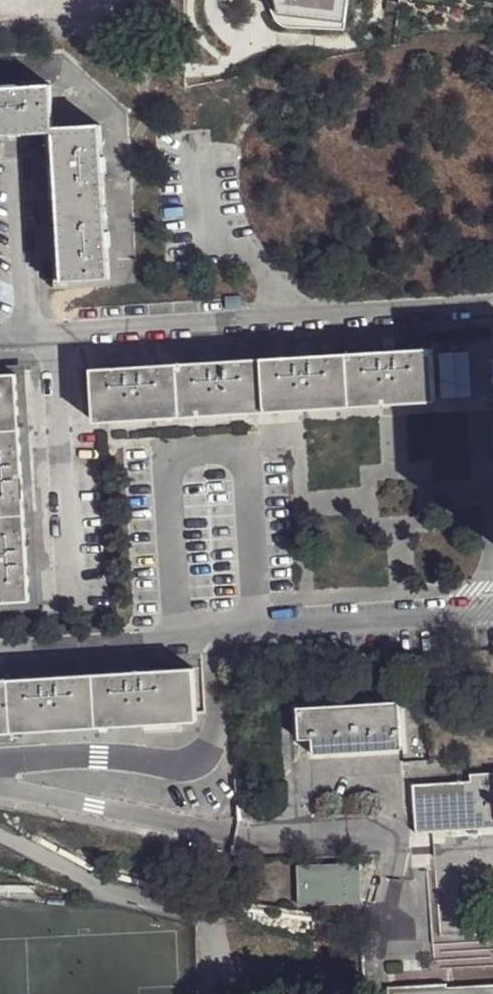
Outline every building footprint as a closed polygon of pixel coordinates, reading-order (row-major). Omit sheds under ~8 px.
[(276,14),(343,21),(345,0),(274,0),(276,14)] [(57,131),(52,87),(0,90),(0,138),(56,134),(57,131)] [(57,131),(56,134),(60,212),(108,209),(103,127),(57,131)] [(108,209),(60,212),(64,284),(112,281),(108,209)] [(439,400),(436,348),(350,353),(352,407),(439,400)] [(352,407),(350,353),(314,357),(303,357),(265,360),(268,412),(352,407)] [(265,360),(180,366),(184,418),(268,412),(265,360)] [(180,366),(95,371),(98,424),(184,418),(180,366)] [(20,375),(4,376),(0,376),(0,435),(24,433),(20,375)] [(0,435),(0,519),(28,517),(28,504),(30,504),(29,494),(27,495),(27,479),(29,479),(28,468),(26,468),(24,433),(0,435)] [(36,606),(32,530),(30,530),(28,517),(0,519),(0,608),(36,606)] [(96,727),(198,721),(199,713),(196,667),(95,674),(96,727)] [(95,674),(9,680),(12,733),(96,727),(95,674)] [(9,680),(0,680),(0,736),(12,735),(12,733),(9,680)] [(401,748),(399,699),(383,701),(383,713),(310,719),(311,738),(312,754),(401,748)] [(294,708),(295,720),(310,719),(383,713),(383,701),(294,708)] [(296,738),(311,738),(310,719),(295,720),(296,738)] [(471,772),(472,778),(414,783),(417,831),(434,830),(492,826),(492,770),(471,772)] [(353,856),(292,857),(294,896),(355,893),(353,856)] [(446,987),(445,983),(385,986),(385,993),(492,993),(492,984),(446,987)]
